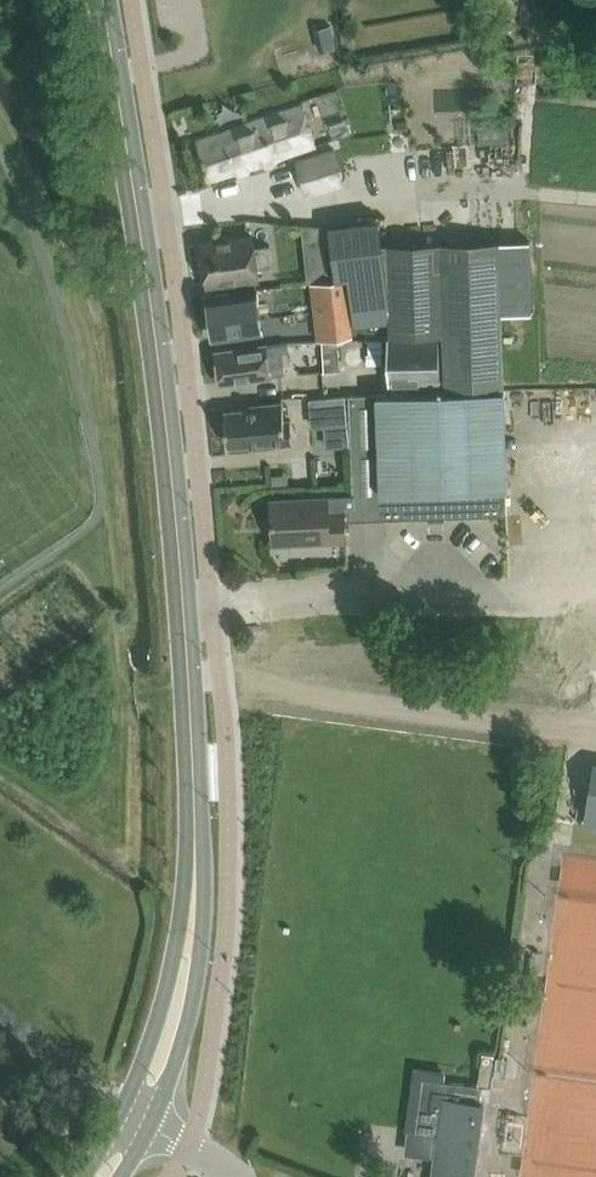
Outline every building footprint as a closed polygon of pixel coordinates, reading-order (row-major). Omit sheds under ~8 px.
[(279,111),(280,113),(251,123),(264,163),(293,153),(293,155),(317,147),(315,140),(315,139),(307,110),(305,110),(303,103),(279,111)] [(508,122),(478,123),(478,143),(509,142),(508,122)] [(264,163),(251,123),(198,140),(211,180),(264,163)] [(415,148),(411,128),(391,131),(395,152),(415,148)] [(346,182),(335,146),(295,158),(306,195),(346,182)] [(329,226),(334,279),(346,278),(348,277),(353,324),(391,320),(393,336),(444,334),(445,388),(504,387),(502,315),(532,314),(531,240),(382,244),(380,222),(329,226)] [(324,239),(323,226),(301,225),(303,241),(324,239)] [(258,279),(257,268),(271,266),(269,246),(254,248),(253,237),(202,243),(208,286),(258,279)] [(330,309),(316,310),(319,340),(351,336),(344,279),(333,280),(335,292),(328,292),(330,309)] [(210,297),(215,338),(262,332),(256,291),(210,297)] [(390,338),(391,384),(440,383),(439,337),(390,338)] [(217,353),(222,382),(284,373),(280,344),(217,353)] [(506,387),(507,405),(534,403),(534,386),(506,387)] [(356,519),(356,521),(428,518),(428,521),(445,520),(445,517),(506,515),(506,490),(508,489),(505,390),(349,396),(350,423),(353,496),(356,519)] [(312,427),(350,423),(347,394),(310,398),(312,427)] [(278,442),(278,445),(293,443),(291,421),(285,422),(283,404),(258,406),(258,410),(225,413),(228,446),(278,442)] [(356,519),(353,496),(271,501),(273,545),(347,541),(345,521),(356,521),(356,519)] [(595,766),(585,822),(595,824),(595,766)] [(423,1079),(416,1131),(430,1133),(431,1128),(477,1135),(481,1103),(480,1102),(482,1087),(423,1079)] [(432,1176),(471,1176),(477,1135),(431,1128),(430,1133),(427,1157),(435,1158),(432,1176)]
